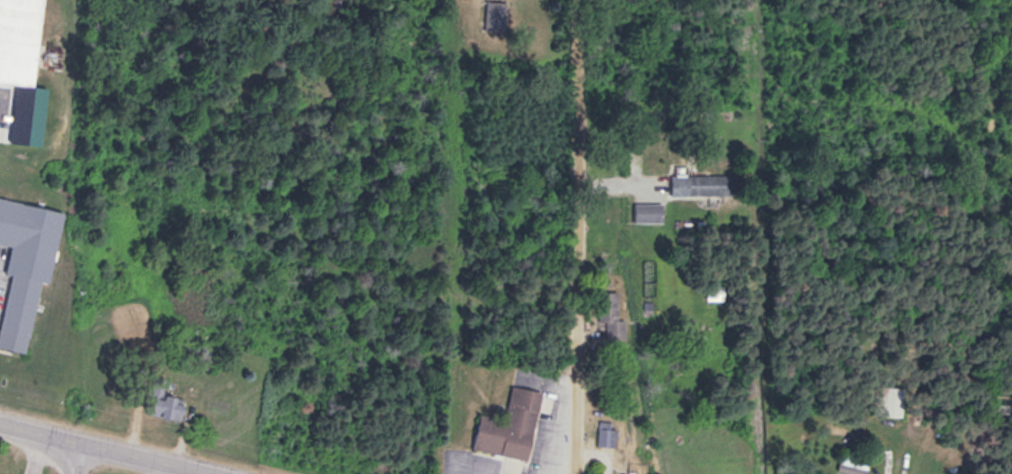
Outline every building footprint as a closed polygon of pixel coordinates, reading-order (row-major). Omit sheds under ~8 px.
[(43,144),(49,86),(36,84),(45,0),(0,0),(0,140),(43,144)] [(485,28),(507,28),(507,0),(485,0),(485,28)] [(671,193),(735,193),(735,173),(671,173),(671,193)] [(66,208),(0,196),(0,242),(12,244),(6,272),(11,273),(0,331),(0,346),(29,351),(42,280),(52,282),(66,208)] [(664,202),(635,202),(635,221),(664,221),(664,202)] [(722,285),(706,285),(706,298),(722,298),(722,285)] [(608,321),(608,338),(626,338),(626,319),(619,319),(619,290),(599,290),(599,321),(608,321)] [(531,457),(542,389),(512,384),(506,416),(480,412),(474,448),(531,457)] [(879,416),(902,416),(902,386),(879,386),(879,416)] [(184,420),(189,399),(149,390),(145,410),(184,420)] [(868,453),(839,453),(839,473),(868,473),(868,453)]
